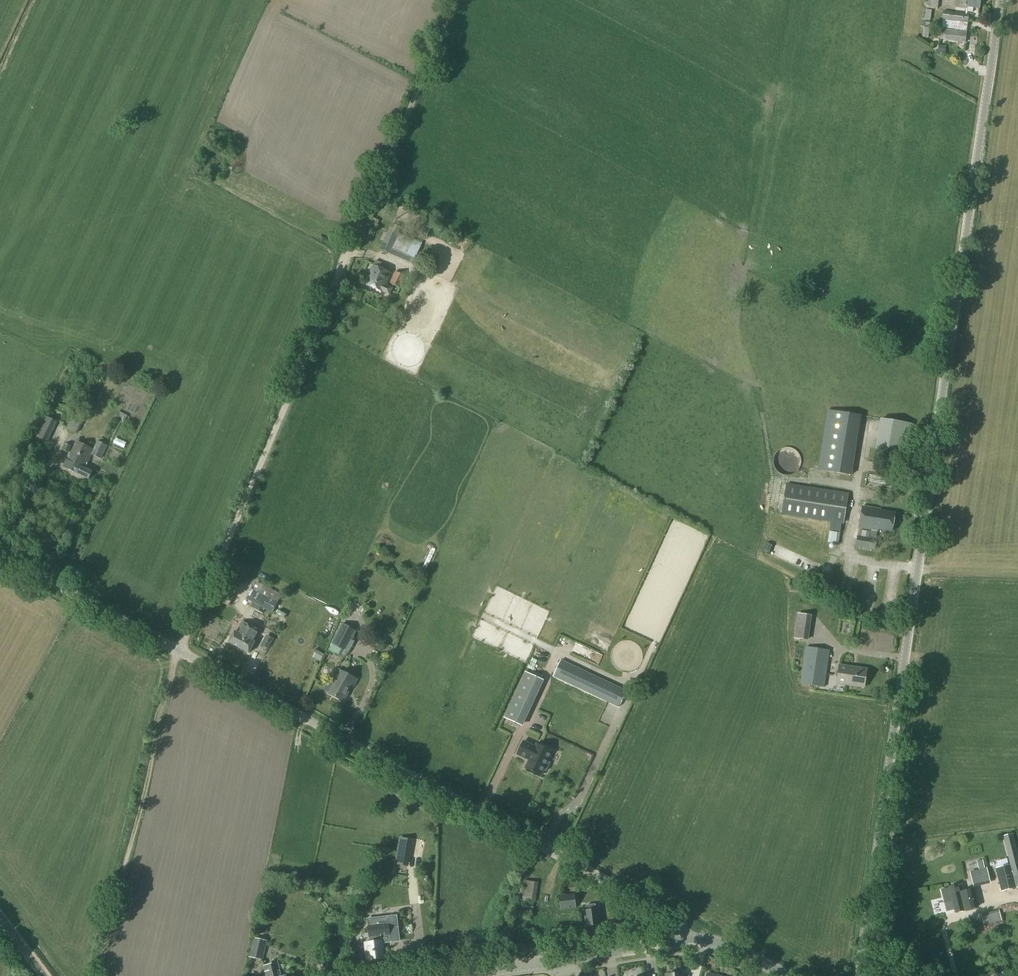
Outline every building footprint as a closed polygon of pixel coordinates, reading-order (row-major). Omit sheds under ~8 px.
[(926,7),(937,9),(938,0),(927,0),(926,7)] [(955,13),(961,14),(966,14),(968,14),(972,15),(973,8),(979,9),(980,0),(956,0),(956,7),(955,13)] [(961,14),(955,13),(943,12),(941,29),(940,29),(939,40),(965,43),(968,14),(966,14),(961,14)] [(914,23),(913,34),(921,34),(922,24),(914,23)] [(380,249),(390,253),(401,228),(391,224),(380,249)] [(365,284),(383,292),(389,295),(392,288),(386,285),(391,273),(373,265),(365,284)] [(401,286),(403,282),(405,277),(395,272),(390,283),(400,288),(401,286)] [(130,399),(136,387),(122,381),(117,393),(130,399)] [(817,470),(851,475),(861,416),(827,410),(817,470)] [(66,427),(77,433),(85,418),(73,413),(66,427)] [(33,436),(46,442),(56,422),(42,416),(33,436)] [(875,449),(906,450),(906,419),(876,418),(875,449)] [(121,445),(123,439),(113,435),(111,441),(121,445)] [(63,467),(88,479),(92,472),(85,468),(92,455),(100,458),(107,445),(97,440),(93,449),(80,442),(81,440),(78,438),(67,460),(67,459),(63,467)] [(62,450),(68,453),(71,446),(66,443),(62,450)] [(801,463),(801,462),(801,460),(801,459),(801,458),(800,457),(800,456),(799,455),(799,454),(798,453),(797,452),(796,451),(795,450),(794,450),(793,449),(792,448),(791,448),(790,448),(788,448),(787,448),(786,448),(785,448),(784,448),(782,448),(781,449),(780,450),(779,450),(778,451),(777,452),(776,453),(776,454),(775,455),(774,456),(774,457),(774,458),(773,459),(773,460),(773,462),(773,463),(773,464),(774,465),(774,467),(774,468),(775,469),(776,470),(776,471),(777,472),(778,472),(779,473),(780,474),(781,474),(782,475),(784,475),(785,476),(786,476),(787,476),(788,476),(790,476),(791,475),(792,475),(793,474),(794,474),(795,473),(796,472),(797,472),(798,471),(799,470),(799,469),(800,468),(800,467),(801,465),(801,464),(801,463)] [(863,481),(883,484),(884,474),(865,471),(863,481)] [(843,523),(848,493),(786,483),(781,514),(830,522),(827,542),(838,544),(841,523),(843,523)] [(856,547),(874,550),(877,529),(891,531),(894,513),(880,511),(880,509),(862,506),(858,528),(871,530),(870,538),(857,536),(856,547)] [(253,590),(259,593),(262,588),(263,588),(264,586),(257,582),(253,590)] [(271,600),(278,604),(282,597),(264,586),(263,588),(262,588),(259,593),(266,597),(266,598),(271,600)] [(223,593),(233,598),(235,593),(225,589),(225,590),(223,593)] [(246,599),(253,602),(261,607),(266,598),(266,597),(259,593),(253,590),(252,589),(246,599)] [(223,593),(221,596),(218,601),(228,606),(233,598),(223,593)] [(266,598),(261,607),(266,609),(273,613),(278,604),(271,600),(266,598)] [(261,607),(253,602),(251,608),(263,615),(266,609),(261,607)] [(796,623),(809,625),(810,616),(797,614),(796,623)] [(229,642),(240,648),(251,626),(242,622),(237,632),(234,631),(229,642)] [(332,645),(345,652),(355,632),(342,625),(332,645)] [(251,626),(240,648),(249,653),(260,631),(251,626)] [(260,645),(268,649),(273,639),(266,635),(260,645)] [(800,684),(824,687),(829,650),(805,647),(800,684)] [(554,676),(619,707),(627,691),(563,661),(554,676)] [(836,683),(863,687),(866,670),(839,665),(836,683)] [(329,693),(343,701),(351,686),(353,687),(357,679),(344,672),(344,673),(341,679),(338,677),(336,681),(330,678),(324,689),(329,692),(329,693)] [(529,707),(513,699),(504,718),(520,725),(529,707)] [(593,749),(597,739),(579,732),(575,741),(593,749)] [(535,747),(523,741),(517,755),(529,760),(525,768),(541,776),(543,770),(546,771),(550,763),(547,762),(552,752),(536,744),(535,747)] [(542,786),(536,798),(545,803),(551,791),(542,786)] [(572,805),(580,809),(588,794),(579,790),(572,805)] [(553,814),(563,818),(569,803),(560,799),(553,814)] [(1001,891),(1017,887),(1017,854),(1013,834),(1002,836),(1009,865),(1007,866),(1000,837),(987,840),(995,869),(1001,891)] [(409,839),(401,838),(400,837),(398,847),(400,847),(408,849),(412,849),(413,840),(409,839)] [(968,867),(970,882),(986,879),(984,865),(968,867)] [(538,882),(524,880),(522,901),(528,902),(522,901),(522,907),(533,908),(533,902),(535,902),(538,882)] [(949,887),(955,913),(976,908),(972,890),(963,892),(961,884),(949,887)] [(558,896),(560,910),(576,908),(574,894),(558,896)] [(584,911),(586,927),(599,925),(598,910),(595,910),(595,904),(585,906),(586,911),(584,911)] [(980,921),(997,919),(995,909),(979,912),(980,921)] [(365,952),(366,960),(370,959),(370,960),(383,958),(382,944),(390,943),(388,924),(368,926),(370,942),(368,943),(369,951),(365,952)] [(249,957),(263,960),(267,941),(253,938),(249,957)] [(277,961),(270,963),(270,965),(264,967),(266,975),(281,975),(277,961)]
